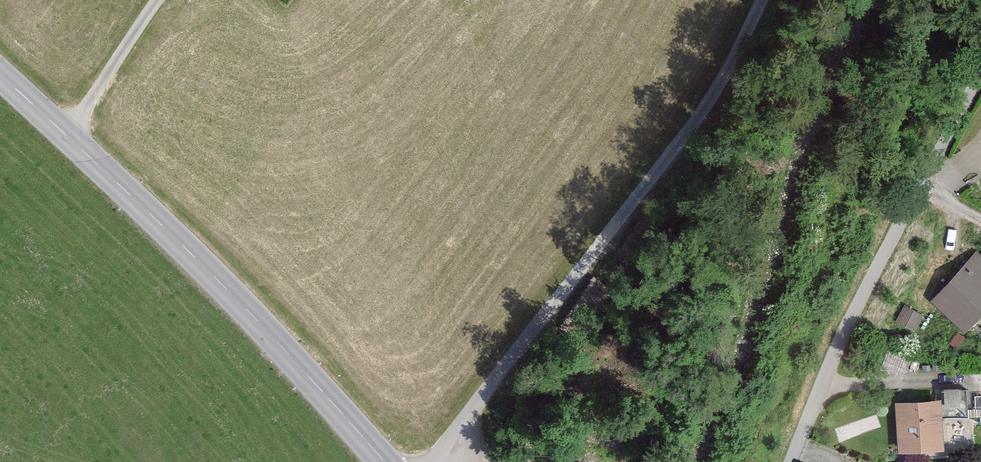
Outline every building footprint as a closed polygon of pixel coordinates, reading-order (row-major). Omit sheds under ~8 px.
[(974,266),(942,300),(966,322),(980,306),(980,273),(974,266)] [(923,319),(905,309),(897,323),(914,334),(923,319)] [(938,445),(938,401),(899,401),(899,445),(938,445)]
